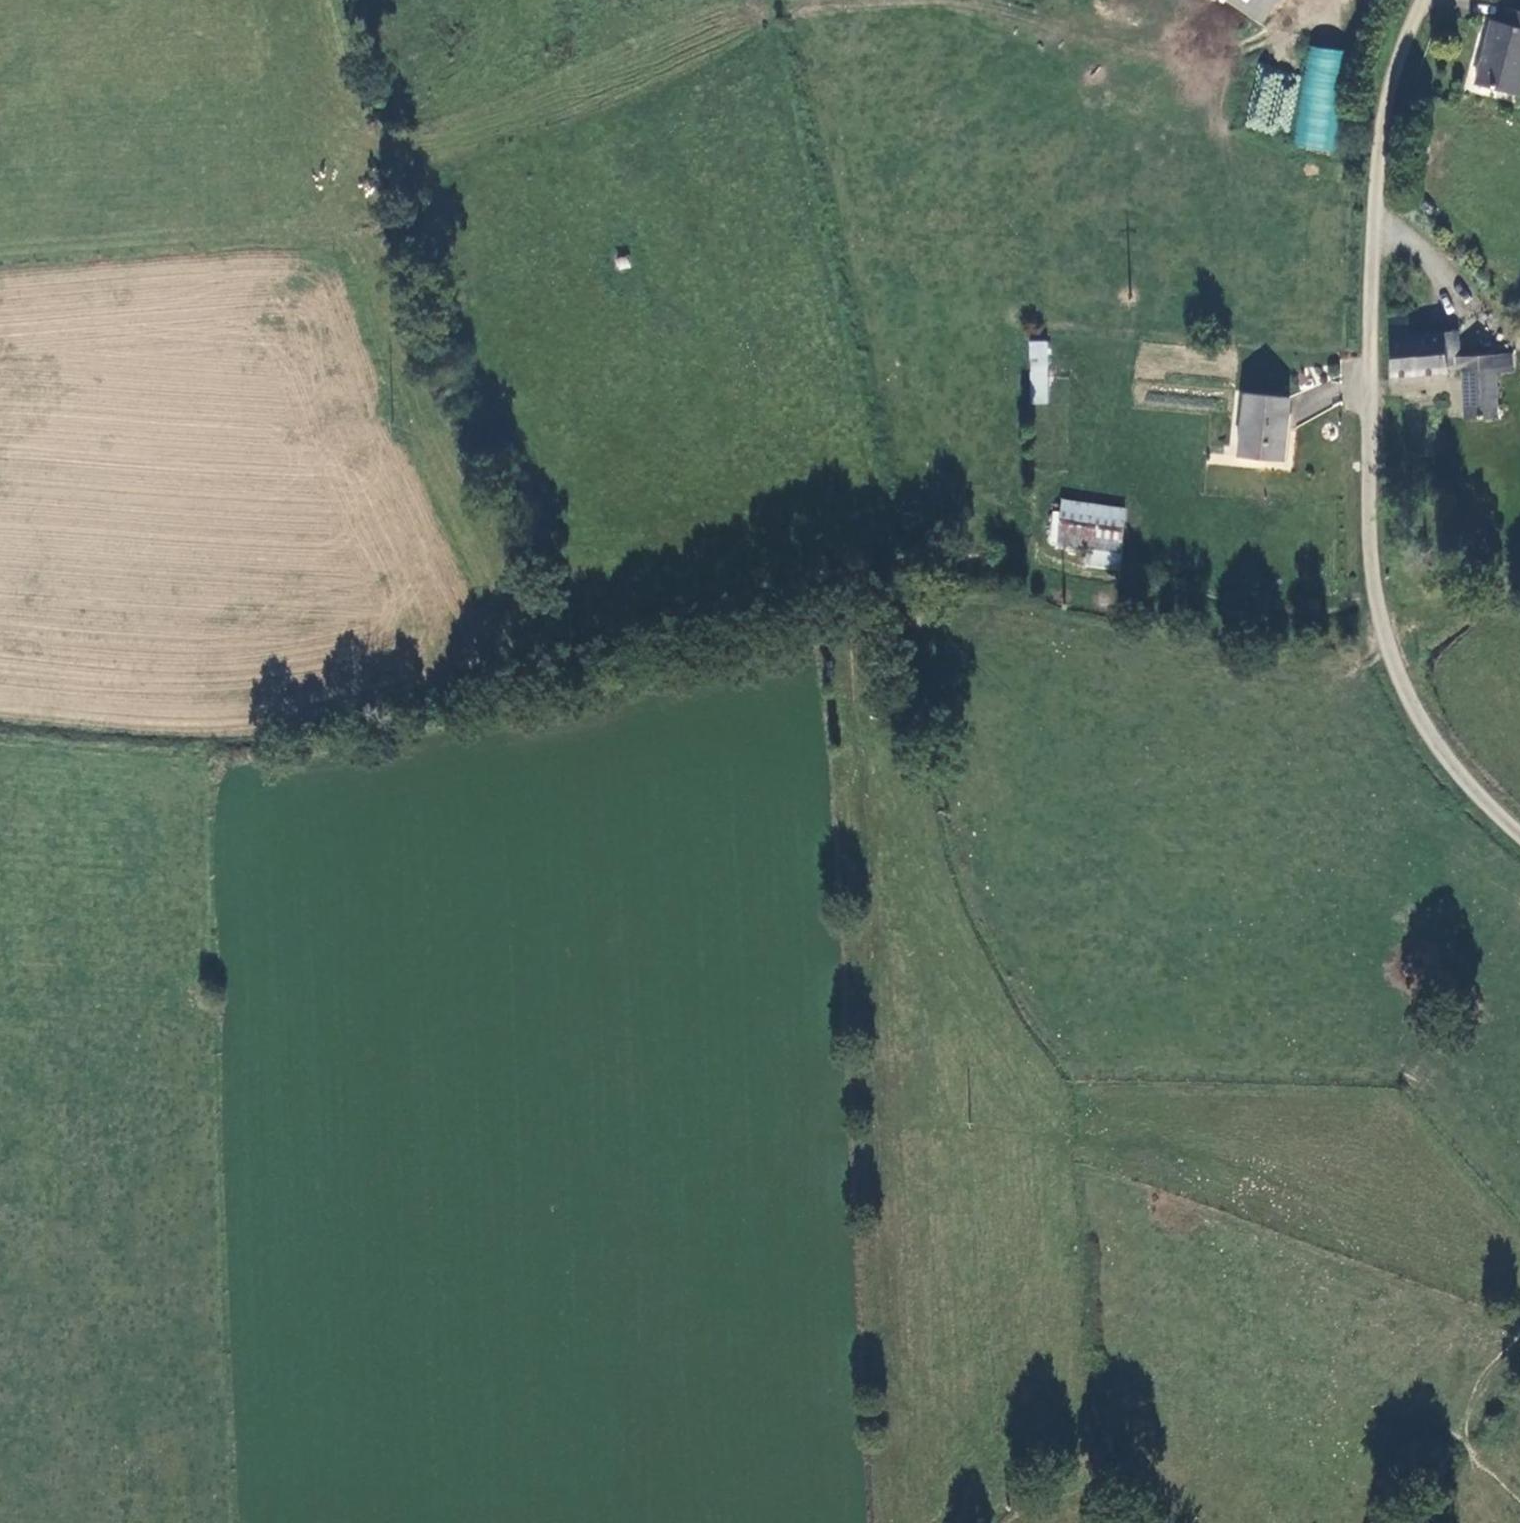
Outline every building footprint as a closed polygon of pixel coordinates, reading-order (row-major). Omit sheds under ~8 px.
[(1263,0),(1230,0),(1251,16),(1263,0)] [(1476,83),(1519,94),(1519,91),(1519,11),(1506,7),(1502,22),(1492,20),(1476,83)] [(1292,143),(1339,151),(1354,51),(1306,44),(1292,143)] [(1407,315),(1385,316),(1388,371),(1410,370),(1408,337),(1407,315)] [(1463,366),(1465,416),(1495,415),(1493,371),(1500,370),(1499,352),(1456,355),(1455,330),(1438,331),(1439,335),(1408,337),(1410,370),(1463,366)] [(1049,403),(1048,342),(1031,341),(1033,402),(1049,403)] [(1499,352),(1500,370),(1514,370),(1513,351),(1499,352)] [(1287,396),(1243,391),(1236,454),(1281,459),(1287,396)] [(1122,555),(1126,509),(1062,501),(1061,514),(1058,543),(1057,546),(1086,550),(1122,555)] [(1051,542),(1058,543),(1061,514),(1054,513),(1051,542)] [(1120,570),(1122,555),(1086,550),(1085,565),(1120,570)]
